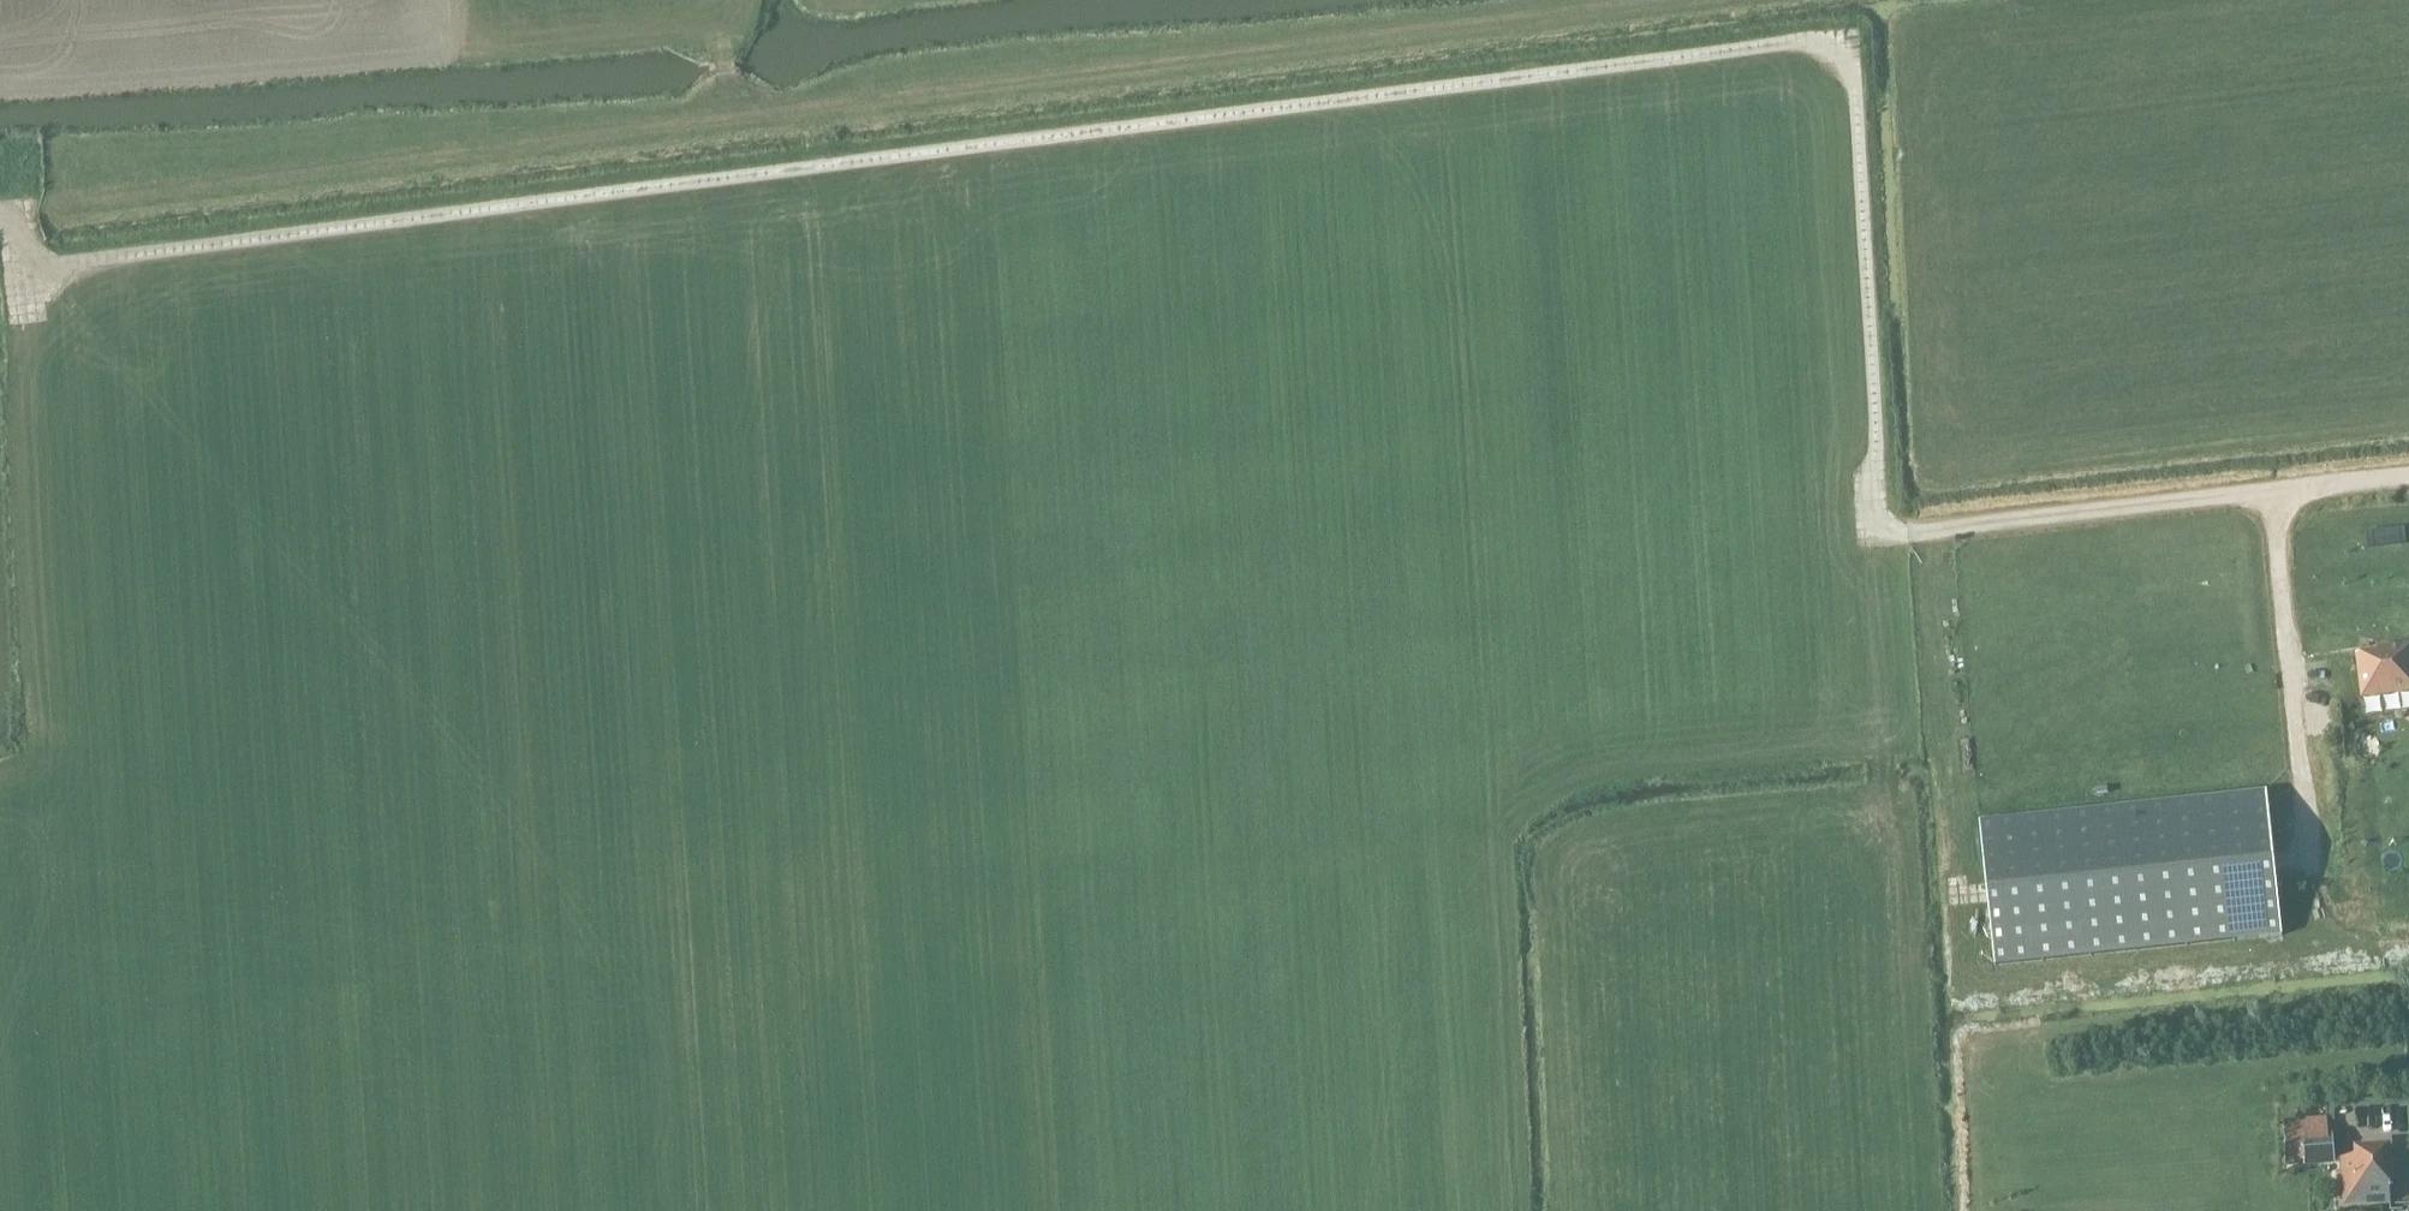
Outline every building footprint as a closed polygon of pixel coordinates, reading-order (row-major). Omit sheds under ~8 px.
[(2377,649),(2377,653),(2356,655),(2361,699),(2408,693),(2408,645),(2377,649)] [(2267,792),(1979,822),(1994,965),(2282,935),(2267,792)] [(2334,1148),(2304,1150),(2305,1162),(2307,1162),(2335,1160),(2334,1148)] [(2388,1156),(2341,1160),(2343,1204),(2390,1200),(2388,1156)]
